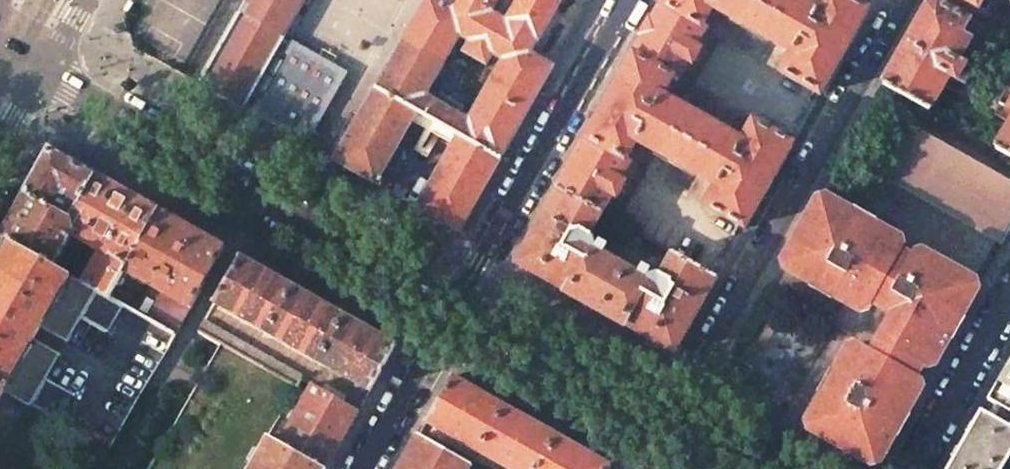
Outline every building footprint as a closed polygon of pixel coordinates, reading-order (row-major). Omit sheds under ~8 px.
[(304,0),(247,0),(199,84),(280,130),(296,102),(271,88),(294,47),(282,40),(304,0)] [(448,8),(433,0),(421,0),(372,87),(416,112),(458,135),(500,159),(553,66),(530,53),(448,8)] [(448,8),(530,53),(560,0),(452,0),(448,8)] [(662,3),(702,26),(713,6),(716,0),(664,0),(662,3)] [(813,5),(804,0),(716,0),(713,6),(717,8),(715,12),(787,51),(789,47),(793,50),(816,11),(811,8),(813,5)] [(851,0),(822,0),(816,11),(793,50),(780,73),(820,95),(868,10),(851,0)] [(933,0),(930,0),(882,84),(929,111),(948,76),(956,80),(965,65),(963,64),(957,61),(961,54),(969,39),(961,34),(969,20),(933,0)] [(986,11),(992,0),(966,0),(986,11)] [(702,26),(662,3),(633,56),(672,78),(677,80),(687,62),(690,63),(693,62),(699,51),(699,49),(695,47),(706,28),(702,26)] [(296,102),(280,130),(301,142),(340,74),(294,47),(271,88),(296,102)] [(963,64),(967,57),(961,54),(957,61),(963,64)] [(672,78),(633,56),(587,137),(626,159),(638,138),(659,101),(672,78)] [(376,184),(416,112),(372,87),(331,159),(376,184)] [(665,100),(664,103),(659,101),(638,138),(642,141),(640,144),(712,184),(714,181),(718,183),(740,144),(736,142),(737,139),(665,100)] [(856,146),(870,122),(863,118),(849,142),(856,146)] [(792,144),(753,121),(740,144),(718,183),(705,206),(744,228),(792,144)] [(994,148),(1009,157),(1009,121),(994,148)] [(911,131),(887,175),(995,236),(1009,210),(1009,186),(911,131)] [(459,231),(500,159),(458,135),(417,207),(459,231)] [(626,159),(587,137),(558,188),(601,212),(611,195),(615,197),(617,196),(623,185),(623,182),(619,180),(631,161),(626,159)] [(70,219),(96,175),(50,149),(25,193),(55,210),(70,219)] [(70,219),(55,210),(49,220),(50,225),(71,237),(75,230),(72,228),(101,178),(96,175),(70,219)] [(75,230),(103,247),(98,255),(110,259),(112,255),(128,264),(158,210),(125,191),(101,178),(72,228),(75,230)] [(674,352),(717,277),(673,252),(661,274),(658,273),(647,276),(644,278),(593,249),(595,246),(592,235),(590,234),(601,212),(558,188),(516,263),(674,352)] [(25,193),(0,237),(13,244),(54,267),(71,237),(50,225),(49,220),(55,210),(25,193)] [(899,238),(821,194),(782,261),(785,269),(861,310),(867,309),(872,302),(876,296),(887,302),(883,308),(893,313),(885,327),(938,357),(964,311),(980,282),(922,249),(909,255),(900,249),(903,244),(899,238)] [(225,247),(158,210),(128,264),(124,271),(149,285),(191,308),(225,247)] [(979,271),(993,238),(954,221),(943,245),(961,253),(957,261),(979,271)] [(13,244),(0,267),(0,387),(5,390),(34,339),(41,327),(70,276),(54,267),(13,244)] [(110,259),(98,255),(82,283),(96,291),(109,298),(114,288),(124,271),(128,264),(112,255),(110,259)] [(293,286),(240,256),(213,303),(266,333),(293,286)] [(82,283),(70,276),(41,327),(67,341),(81,317),(96,291),(82,283)] [(191,308),(149,285),(140,302),(114,288),(109,298),(122,305),(176,336),(191,308)] [(343,314),(293,286),(266,333),(317,361),(343,314)] [(109,298),(96,291),(81,317),(107,332),(122,305),(109,298)] [(872,302),(883,308),(887,302),(876,296),(872,302)] [(396,344),(343,314),(317,361),(369,391),(396,344)] [(302,376),(203,320),(197,331),(221,344),(297,387),(301,378),(302,376)] [(850,345),(807,422),(810,430),(854,455),(887,447),(923,383),(918,373),(923,365),(927,366),(935,362),(938,357),(885,327),(872,350),(860,343),(850,345)] [(60,354),(34,339),(5,390),(30,405),(45,378),(60,354)] [(326,468),(281,442),(269,436),(297,387),(221,344),(149,468),(325,468),(326,468)] [(987,401),(1009,414),(1009,360),(987,401)] [(505,406),(452,376),(425,423),(478,453),(505,406)] [(72,394),(45,378),(30,405),(57,420),(72,394)] [(358,411),(313,385),(296,416),(291,413),(283,425),(289,428),(281,442),(326,468),(358,411)] [(987,401),(981,412),(1009,428),(1009,414),(987,401)] [(505,406),(478,453),(507,468),(608,468),(610,465),(505,406)] [(1009,454),(1009,428),(981,412),(948,468),(1002,468),(1009,454)] [(418,435),(399,468),(470,468),(472,466),(418,435)] [(1002,468),(1009,468),(1009,454),(1002,468)]
